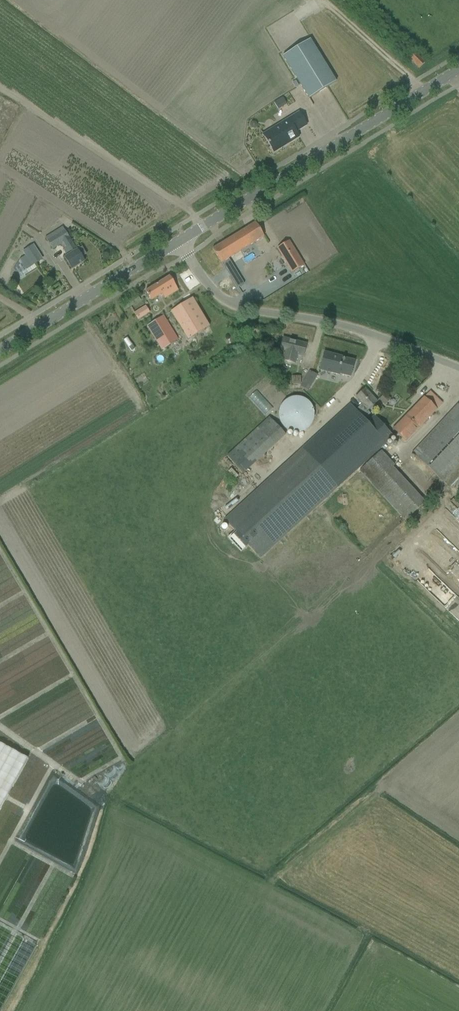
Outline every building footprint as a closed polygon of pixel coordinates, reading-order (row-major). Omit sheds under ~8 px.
[(283,57),(309,99),(336,82),(310,40),(283,57)] [(419,69),(425,63),(415,54),(410,59),(419,69)] [(282,100),(287,109),(296,105),(291,96),(282,100)] [(20,108),(0,97),(0,145),(20,108)] [(263,135),(268,142),(273,151),(285,143),(286,145),(299,137),(296,132),(307,126),(299,113),(290,118),(263,135)] [(283,223),(291,218),(287,211),(278,216),(283,223)] [(221,263),(264,237),(255,223),(212,249),(221,263)] [(87,254),(82,247),(80,248),(78,246),(75,248),(70,239),(63,227),(46,238),(53,249),(60,244),(68,256),(64,258),(66,261),(72,270),(84,262),(81,257),(87,254)] [(284,244),(276,248),(292,273),(299,269),(304,265),(289,241),(284,244)] [(14,278),(42,259),(33,245),(22,252),(25,257),(19,260),(13,270),(15,273),(12,275),(14,278)] [(253,267),(244,273),(235,278),(242,290),(260,279),(253,267)] [(178,290),(169,277),(145,291),(151,301),(162,294),(165,298),(178,290)] [(195,337),(210,327),(192,299),(171,313),(184,333),(190,329),(195,337)] [(138,320),(149,313),(146,307),(134,314),(138,320)] [(161,350),(178,340),(163,316),(147,326),(161,350)] [(280,351),(283,352),(281,361),(295,364),(297,355),(303,357),(306,344),(283,338),(280,351)] [(319,370),(339,375),(339,374),(350,377),(354,362),(342,358),(342,357),(324,352),(319,370)] [(310,372),(303,383),(310,387),(317,376),(310,372)] [(368,411),(370,409),(377,402),(365,389),(355,398),(368,411)] [(385,394),(379,399),(383,404),(389,398),(385,394)] [(278,413),(278,415),(278,416),(279,418),(279,419),(279,421),(280,422),(282,425),(282,426),(285,428),(286,429),(289,431),(290,432),(293,432),(295,433),(298,433),(301,432),(305,430),(307,430),(308,429),(310,426),(311,425),(312,424),(313,422),(313,421),(314,418),(314,416),(314,413),(314,412),(314,410),(313,409),(313,407),(312,406),(310,403),(309,402),(308,401),(305,399),(302,398),(299,397),(297,397),(296,397),(293,397),(291,398),(288,399),(287,400),(286,400),(284,401),(283,402),(281,405),(281,406),(279,409),(279,410),(279,412),(278,413)] [(424,398),(393,430),(405,442),(436,410),(424,398)] [(458,405),(451,412),(412,453),(443,482),(458,465),(458,406),(458,405)] [(267,431),(229,466),(246,484),(284,449),(267,431)] [(297,452),(224,519),(232,529),(260,559),(332,492),(338,487),(337,486),(302,449),(301,448),(297,452)] [(381,451),(359,471),(405,521),(425,502),(393,467),(395,465),(381,451)] [(27,759),(0,744),(0,809),(27,759)] [(35,946),(0,926),(0,1010),(35,946)]
